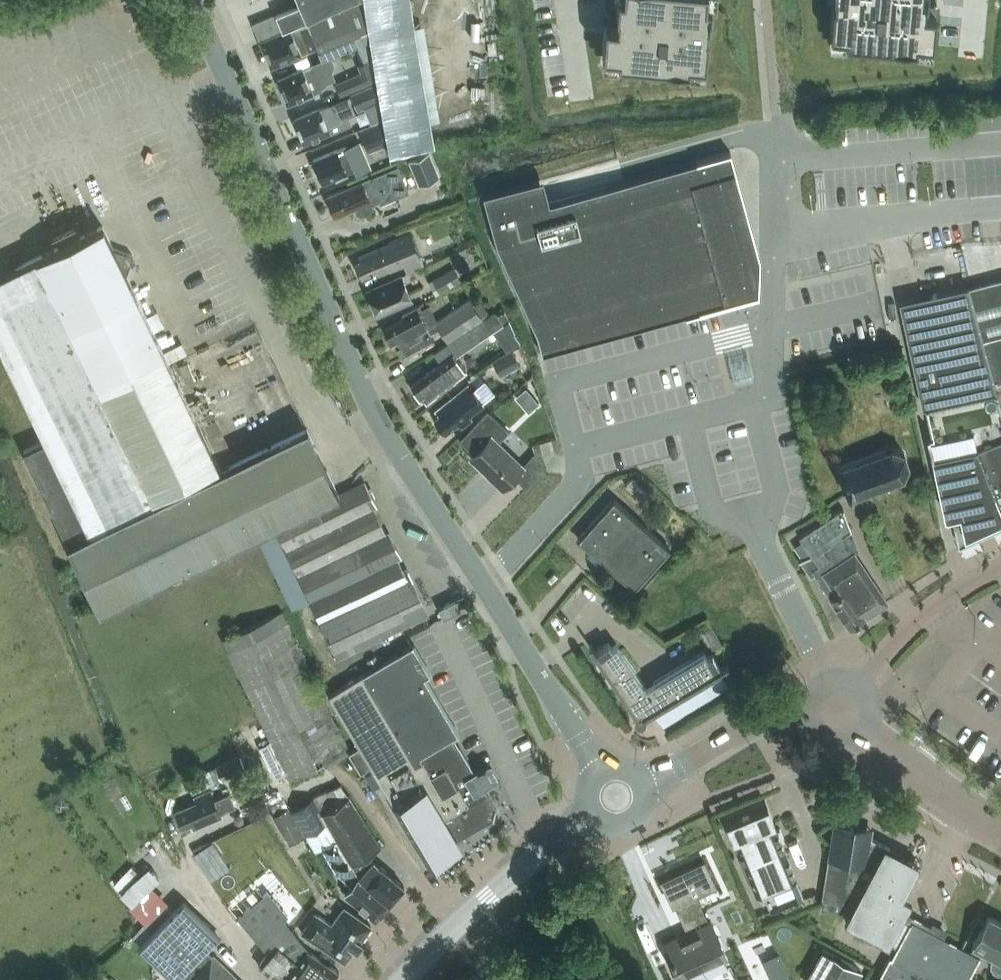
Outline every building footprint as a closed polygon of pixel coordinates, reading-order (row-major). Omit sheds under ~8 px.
[(299,3),(252,23),(259,38),(306,18),(337,5),(349,0),(298,0),(299,3)] [(371,37),(365,0),(349,0),(337,5),(339,11),(308,24),(307,23),(299,27),(299,26),(290,30),(262,42),(263,45),(263,48),(265,53),(268,55),(272,64),(286,58),(287,60),(300,54),(317,46),(322,57),(371,37)] [(380,94),(389,152),(434,145),(410,0),(365,0),(371,37),(380,94)] [(617,14),(617,24),(605,23),(603,54),(619,55),(618,60),(689,66),(689,61),(705,62),(708,31),(706,31),(707,21),(709,21),(710,0),(617,0),(615,14),(617,14)] [(830,36),(846,37),(846,42),(917,48),(917,44),(933,45),(936,14),(924,13),(925,3),(927,4),(927,0),(835,0),(834,5),(833,5),(830,36)] [(282,94),(284,93),(288,102),(302,96),(303,98),(313,93),(313,92),(322,88),(319,81),(324,79),(325,81),(334,77),(330,69),(333,63),(330,55),(310,64),(311,65),(303,69),(302,68),(278,79),(279,81),(277,82),(282,94)] [(376,80),(367,59),(357,64),(360,71),(335,82),(340,95),(376,80)] [(372,83),(349,93),(353,103),(362,99),(363,98),(366,105),(379,100),(372,83)] [(299,133),(301,133),(304,141),(319,134),(320,136),(330,132),(330,131),(349,123),(341,104),(331,109),(329,104),(319,108),(295,118),(296,121),(294,121),(299,133)] [(358,129),(366,148),(386,140),(378,120),(358,129)] [(335,177),(336,179),(347,174),(346,173),(346,172),(354,169),(356,173),(370,167),(359,142),(346,147),(346,146),(337,150),(337,149),(313,159),(313,160),(311,161),(317,174),(319,173),(323,182),(335,177)] [(439,176),(428,151),(409,159),(419,184),(439,176)] [(535,180),(483,195),(496,244),(536,333),(542,353),(738,299),(734,286),(744,283),(754,280),(725,176),(736,173),(731,154),(731,151),(696,161),(625,181),(541,204),(535,180)] [(370,177),(326,195),(335,216),(355,207),(357,213),(362,215),(371,211),(372,206),(370,201),(378,197),(381,203),(408,191),(397,166),(370,178),(370,177)] [(361,480),(338,492),(307,428),(221,470),(126,274),(129,265),(133,255),(122,251),(113,248),(102,225),(0,274),(0,347),(21,390),(45,439),(23,450),(98,606),(255,530),(291,605),(308,597),(337,656),(425,614),(361,480)] [(359,260),(355,262),(361,276),(377,269),(379,274),(388,270),(389,271),(403,265),(406,271),(423,264),(409,231),(387,241),(388,242),(357,256),(359,260)] [(435,295),(461,280),(453,267),(428,281),(435,295)] [(366,289),(377,314),(411,299),(400,274),(366,289)] [(972,285),(1000,394),(1000,278),(972,285)] [(999,490),(998,488),(982,449),(981,446),(1000,438),(1000,394),(972,285),(970,286),(970,284),(902,299),(925,406),(927,406),(932,433),(931,434),(935,456),(937,455),(941,465),(938,466),(948,515),(949,515),(949,513),(953,513),(961,545),(1000,526),(1000,497),(999,490)] [(392,344),(396,342),(403,356),(434,339),(430,332),(439,327),(448,340),(481,317),(481,318),(489,312),(480,299),(472,304),(468,297),(436,319),(429,305),(421,309),(419,304),(402,314),(404,318),(384,329),(392,344)] [(465,369),(454,356),(501,322),(493,309),(489,312),(481,318),(481,317),(466,328),(448,340),(448,341),(433,351),(441,361),(411,384),(413,386),(412,389),(417,396),(420,396),(422,398),(423,397),(426,400),(454,379),(453,378),(465,369)] [(492,360),(501,375),(521,364),(512,349),(492,360)] [(467,415),(481,403),(467,386),(453,397),(452,396),(435,410),(439,414),(434,418),(445,431),(458,421),(462,426),(471,419),(467,415)] [(526,387),(515,396),(522,403),(532,395),(526,387)] [(469,430),(459,440),(473,453),(471,456),(502,487),(513,475),(526,487),(540,473),(534,453),(522,466),(497,442),(508,430),(497,419),(487,410),(469,430)] [(890,448),(838,468),(848,496),(903,476),(908,464),(904,452),(892,448),(890,448)] [(632,476),(625,484),(642,500),(650,492),(632,476)] [(577,537),(633,588),(669,548),(613,497),(577,537)] [(811,569),(830,597),(849,626),(850,626),(865,616),(864,616),(887,601),(854,552),(843,535),(850,530),(851,530),(843,507),(842,508),(799,536),(802,540),(810,554),(811,555),(812,555),(818,564),(811,569)] [(802,540),(794,546),(802,558),(810,554),(802,540)] [(443,617),(460,609),(455,599),(446,603),(438,607),(443,617)] [(280,611),(249,626),(222,640),(289,779),(348,751),(286,621),(280,611)] [(723,643),(713,625),(701,631),(710,650),(723,643)] [(665,719),(723,685),(715,672),(728,664),(727,661),(720,666),(712,653),(707,656),(704,651),(646,686),(617,643),(611,647),(608,642),(596,650),(591,643),(589,644),(634,711),(633,713),(633,715),(633,718),(634,719),(635,720),(636,721),(638,722),(640,722),(642,721),(644,720),(645,718),(646,717),(646,714),(646,713),(657,707),(665,719)] [(361,674),(328,693),(359,745),(348,751),(360,771),(370,765),(397,809),(396,810),(422,854),(423,853),(429,863),(457,847),(455,843),(456,838),(458,838),(494,817),(496,808),(483,786),(493,780),(485,766),(490,763),(490,762),(474,771),(454,737),(458,735),(424,677),(430,673),(413,644),(361,674)] [(221,779),(246,768),(240,754),(215,765),(221,779)] [(202,771),(185,778),(192,792),(208,785),(221,779),(215,765),(202,771)] [(245,774),(235,779),(238,787),(249,782),(245,774)] [(194,797),(196,801),(175,810),(182,826),(191,823),(194,828),(221,816),(220,813),(235,806),(229,793),(214,800),(210,790),(194,797)] [(327,821),(351,865),(358,878),(388,903),(404,885),(373,860),(372,861),(367,855),(381,846),(349,795),(321,811),(327,822),(327,821)] [(321,811),(313,798),(291,810),(305,834),(327,822),(321,811)] [(776,829),(764,801),(725,817),(756,893),(762,891),(769,908),(803,895),(785,853),(786,853),(781,841),(784,840),(780,828),(776,829)] [(289,844),(304,835),(288,807),(273,816),(289,844)] [(821,902),(820,907),(849,912),(884,844),(871,838),(873,828),(855,825),(854,827),(834,824),(828,858),(821,902)] [(337,871),(352,885),(345,893),(375,919),(388,903),(358,878),(351,865),(336,840),(323,848),(337,871)] [(844,920),(858,928),(896,948),(891,957),(889,956),(877,979),(927,979),(929,977),(934,979),(967,979),(980,956),(984,949),(985,950),(994,955),(995,955),(991,963),(991,967),(994,971),(998,973),(1000,973),(1000,922),(988,915),(973,943),(974,944),(969,955),(941,940),(945,933),(905,911),(911,900),(902,895),(916,869),(914,867),(917,862),(910,858),(907,864),(895,858),(895,859),(884,853),(887,847),(889,848),(890,847),(884,844),(849,912),(844,920)] [(660,881),(672,906),(675,905),(687,932),(663,943),(678,974),(681,973),(684,979),(695,979),(726,966),(721,954),(725,953),(710,921),(708,922),(696,895),(716,886),(704,860),(660,881)] [(153,863),(144,869),(139,862),(117,878),(133,901),(164,878),(153,863)] [(249,872),(224,886),(232,901),(257,888),(249,872)] [(338,971),(337,970),(336,970),(311,952),(292,929),(283,918),(287,914),(268,891),(238,916),(268,952),(259,965),(277,979),(332,979),(338,971)] [(213,954),(212,955),(204,948),(217,935),(184,902),(140,945),(174,979),(176,977),(180,979),(239,979),(213,954)] [(362,941),(360,940),(371,925),(344,906),(331,923),(315,912),(302,930),(344,961),(355,947),(356,948),(362,941)] [(804,979),(858,979),(862,972),(822,949),(804,979)] [(762,959),(772,979),(791,979),(778,952),(762,959)]
